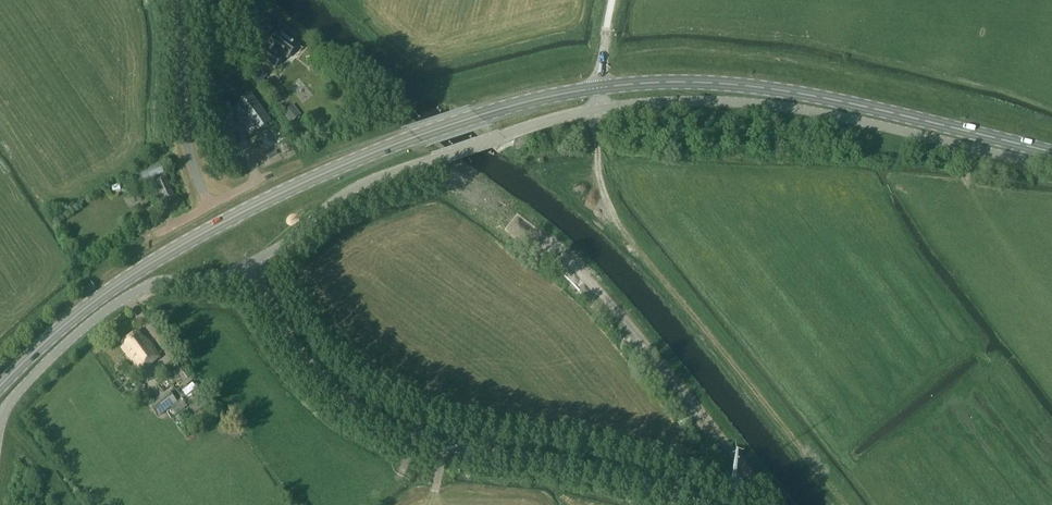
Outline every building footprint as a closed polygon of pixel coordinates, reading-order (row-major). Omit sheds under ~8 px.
[(284,57),(288,59),(298,45),(288,38),(292,33),(277,23),(268,36),(266,34),(261,40),(269,46),(260,59),(275,69),(284,57)] [(257,132),(271,122),(251,93),(236,103),(257,132)] [(218,107),(221,118),(234,113),(230,103),(218,107)] [(283,112),(291,123),(301,115),(294,105),(283,112)] [(238,146),(234,136),(235,135),(229,118),(221,121),(226,134),(222,135),(227,150),(238,146)] [(167,178),(163,169),(160,163),(140,172),(145,182),(156,177),(158,182),(155,183),(163,201),(175,196),(167,178)] [(140,372),(161,357),(148,340),(145,342),(138,332),(122,343),(123,345),(121,346),(140,372)] [(185,371),(179,361),(173,366),(179,375),(184,382),(190,377),(185,371)] [(163,373),(167,378),(175,371),(172,367),(163,373)] [(152,405),(160,416),(177,402),(169,392),(152,405)] [(745,486),(735,473),(727,480),(736,492),(745,486)]
